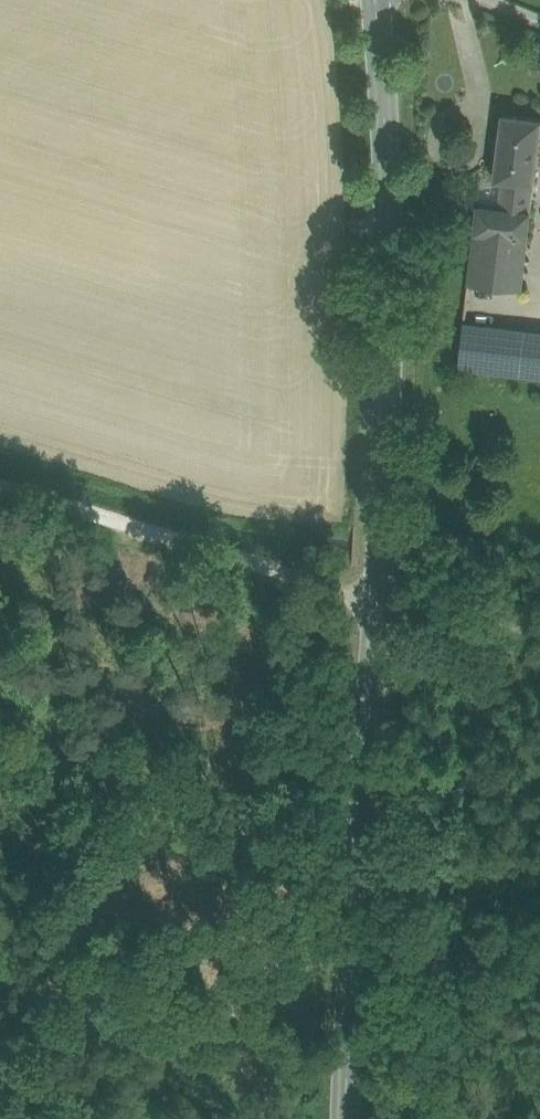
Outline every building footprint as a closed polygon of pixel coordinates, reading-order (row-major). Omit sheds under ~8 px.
[(503,114),(495,180),(503,181),(534,185),(539,143),(539,119),(503,114)] [(531,212),(534,185),(503,181),(499,208),(531,212)] [(527,235),(531,212),(499,208),(478,205),(475,228),(527,235)] [(517,330),(527,235),(475,228),(463,322),(517,330)] [(517,330),(463,322),(458,368),(539,378),(539,333),(517,330)]
